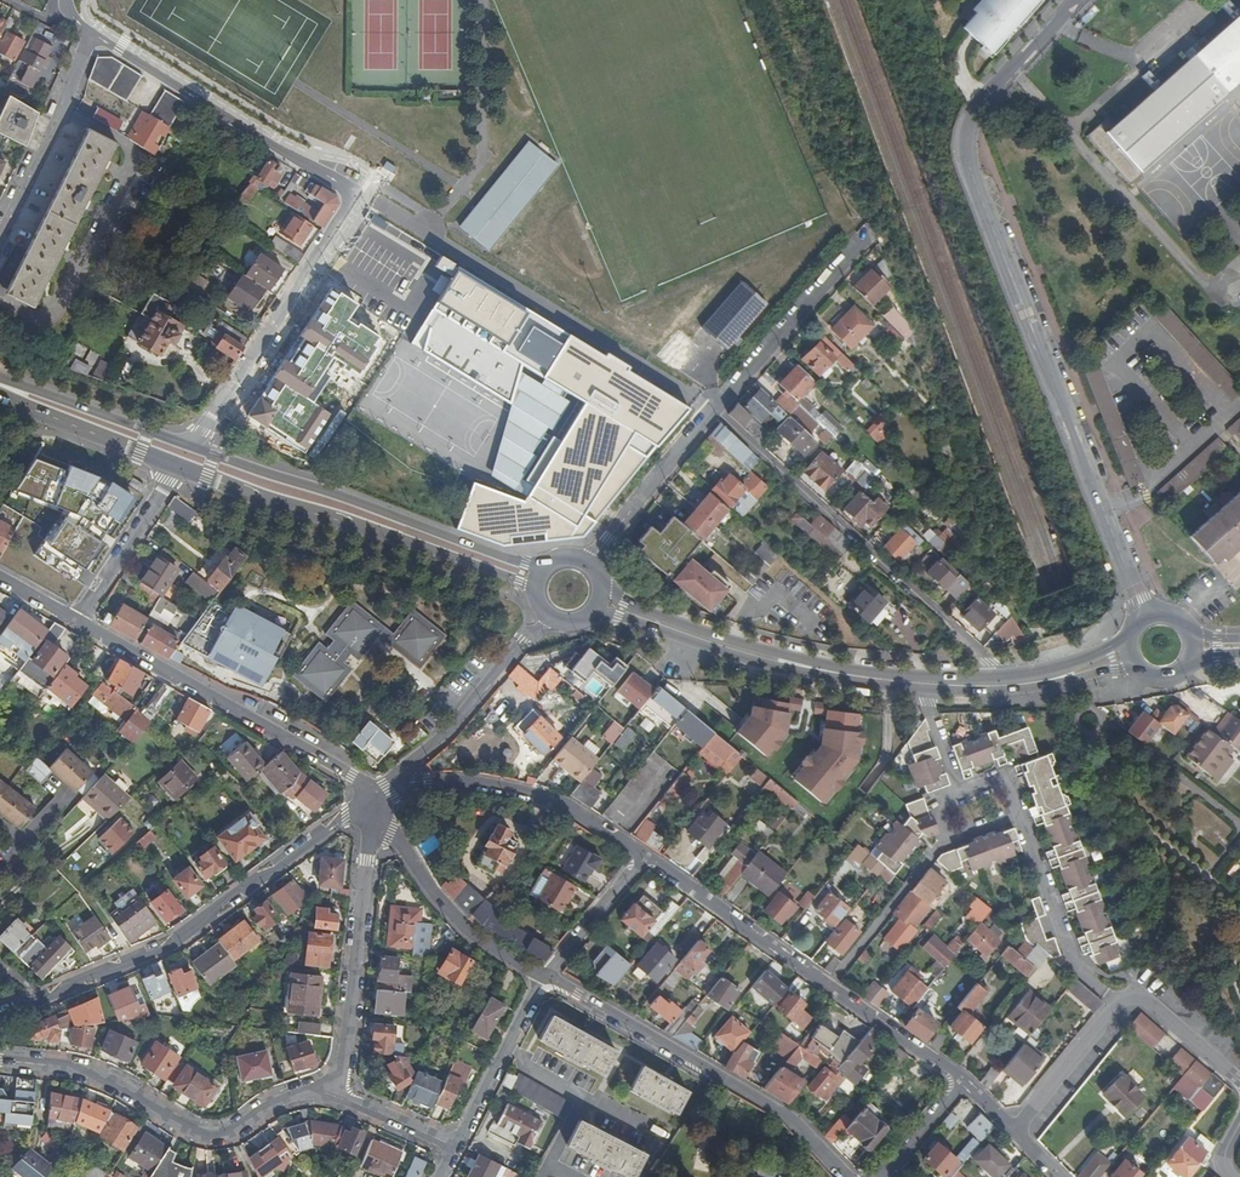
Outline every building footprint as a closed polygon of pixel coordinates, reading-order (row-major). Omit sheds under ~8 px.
[(972,11),(976,15),(963,29),(994,57),(1007,42),(1005,40),(1016,27),(1019,30),(1042,3),(1040,1),(1041,0),(982,0),(972,11)] [(1115,129),(1108,121),(1088,138),(1130,187),(1143,177),(1140,173),(1239,84),(1239,18),(1115,129)] [(11,19),(7,25),(0,39),(0,54),(16,63),(26,44),(15,39),(18,34),(13,31),(17,23),(11,19)] [(21,84),(24,85),(45,44),(39,41),(25,64),(30,67),(21,84)] [(45,44),(24,85),(33,90),(49,62),(51,63),(55,58),(52,56),(55,49),(45,44)] [(90,82),(129,105),(142,78),(112,60),(97,61),(90,82)] [(152,118),(171,130),(185,104),(165,92),(152,118)] [(40,116),(38,114),(16,101),(11,99),(0,122),(0,135),(26,149),(40,116)] [(94,120),(119,134),(124,125),(99,111),(94,120)] [(148,116),(145,115),(130,141),(133,143),(148,116)] [(133,143),(156,157),(160,150),(152,145),(159,135),(166,139),(171,130),(152,118),(148,116),(133,143)] [(27,254),(55,268),(116,147),(117,146),(87,131),(87,132),(88,133),(27,254)] [(529,142),(461,227),(490,251),(559,166),(529,142)] [(251,186),(258,191),(263,184),(268,187),(271,182),(276,185),(282,176),(281,175),(283,172),(269,163),(258,180),(257,179),(251,186)] [(324,227),(340,203),(336,195),(297,173),(294,181),(286,193),(281,200),(280,202),(324,227)] [(286,193),(294,181),(286,176),(278,189),(282,191),(286,193)] [(249,205),(258,191),(251,186),(240,199),(249,205)] [(294,215),(291,219),(294,221),(284,236),(301,247),(313,228),(294,215)] [(338,255),(388,283),(410,244),(361,216),(338,255)] [(294,221),(291,219),(281,234),(284,236),(294,221)] [(297,264),(304,254),(276,236),(269,245),(297,264)] [(412,253),(391,276),(411,293),(431,270),(412,253)] [(55,268),(27,254),(6,297),(34,310),(55,268)] [(246,277),(259,286),(260,285),(271,292),(284,272),(260,256),(246,277)] [(883,278),(892,270),(880,258),(871,267),(883,278)] [(582,343),(456,267),(410,342),(509,404),(521,365),(586,401),(524,501),(473,481),(455,530),(502,546),(580,536),(642,464),(691,408),(582,343)] [(873,268),(853,288),(871,306),(887,290),(878,282),(882,278),(873,268)] [(185,269),(176,282),(176,283),(189,291),(198,277),(185,269)] [(198,277),(189,291),(200,298),(208,285),(198,277)] [(265,291),(245,277),(229,299),(250,313),(265,291)] [(248,416),(306,453),(332,414),(314,402),(330,376),(326,374),(335,358),(346,365),(344,368),(349,371),(351,368),(361,373),(379,347),(376,345),(380,337),(361,324),(359,326),(349,320),(359,305),(341,294),(339,295),(333,290),(320,309),(323,312),(318,320),(312,318),(301,335),(309,341),(293,364),(285,359),(275,377),(278,379),(264,399),(260,397),(248,416)] [(154,295),(142,316),(129,339),(160,357),(168,344),(173,346),(184,328),(171,321),(178,309),(154,295)] [(1189,333),(1164,306),(1152,317),(1230,401),(1239,393),(1239,388),(1189,333)] [(872,326),(853,308),(831,331),(850,350),(858,342),(862,346),(866,341),(863,336),(872,326)] [(913,347),(904,322),(892,310),(885,318),(913,347)] [(891,325),(884,319),(882,321),(889,328),(891,325)] [(212,346),(235,361),(249,338),(222,320),(214,330),(219,334),(214,342),(212,346)] [(895,340),(900,335),(891,325),(889,328),(886,331),(895,340)] [(208,339),(214,342),(219,334),(214,330),(208,339)] [(853,366),(824,338),(809,354),(810,355),(803,362),(819,377),(834,361),(846,373),(853,366)] [(810,355),(809,354),(802,361),(803,362),(810,355)] [(101,362),(91,379),(101,383),(110,367),(101,362)] [(787,393),(799,406),(809,414),(812,410),(800,398),(814,383),(798,367),(784,382),(780,378),(776,383),(777,383),(787,393)] [(1127,485),(1129,488),(1143,482),(1098,368),(1083,373),(1127,485)] [(768,375),(764,379),(772,388),(777,383),(776,383),(768,375)] [(874,387),(865,379),(861,384),(869,392),(874,387)] [(772,427),(776,431),(789,417),(776,404),(755,385),(748,392),(754,397),(745,408),(762,423),(773,411),(780,418),(772,427)] [(748,392),(740,403),(745,408),(754,397),(748,392)] [(776,404),(789,417),(799,406),(787,393),(776,404)] [(456,441),(476,416),(461,404),(441,429),(456,441)] [(738,405),(728,415),(762,446),(772,436),(738,405)] [(862,410),(855,416),(863,426),(870,420),(862,410)] [(816,421),(830,434),(837,426),(824,413),(816,421)] [(789,417),(776,431),(804,456),(816,442),(789,417)] [(1225,431),(1236,443),(1239,440),(1239,418),(1225,431)] [(878,420),(865,433),(877,444),(889,430),(878,420)] [(711,436),(722,446),(742,464),(752,453),(721,425),(711,436)] [(711,436),(704,443),(716,453),(722,446),(711,436)] [(1229,450),(1218,438),(1156,493),(1167,505),(1229,450)] [(947,444),(938,450),(955,466),(947,444)] [(825,492),(842,472),(822,454),(804,473),(825,492)] [(845,472),(855,482),(866,470),(857,460),(845,472)] [(866,470),(855,482),(861,488),(873,476),(866,470)] [(768,486),(753,473),(745,482),(747,483),(757,492),(761,487),(764,490),(768,486)] [(745,490),(743,488),(730,476),(721,485),(719,483),(712,492),(730,508),(730,507),(738,514),(752,498),(744,491),(745,490)] [(133,478),(129,484),(140,492),(145,485),(133,478)] [(757,492),(747,483),(743,488),(745,490),(744,491),(752,498),(757,492)] [(1232,553),(1228,548),(1231,546),(1235,551),(1239,546),(1239,544),(1239,542),(1239,541),(1239,491),(1188,537),(1213,565),(1221,558),(1223,561),(1232,553)] [(871,529),(889,510),(877,499),(872,505),(860,493),(844,510),(861,526),(864,523),(871,529)] [(696,511),(685,526),(702,539),(714,527),(728,511),(710,495),(701,504),(705,507),(700,514),(696,511)] [(190,509),(175,498),(168,510),(183,519),(190,509)] [(701,504),(696,511),(700,514),(705,507),(701,504)] [(965,530),(947,513),(938,521),(946,529),(938,539),(948,548),(965,530)] [(821,516),(812,527),(815,530),(827,540),(836,529),(822,517),(821,516)] [(894,516),(888,522),(894,527),(900,521),(894,516)] [(745,592),(752,586),(744,577),(708,545),(702,539),(685,526),(674,517),(660,534),(652,528),(640,541),(645,546),(640,552),(668,576),(671,572),(677,578),(674,581),(711,612),(730,590),(712,575),(718,568),(732,580),(745,592)] [(0,522),(0,553),(4,556),(17,533),(0,522)] [(864,523),(861,526),(868,533),(871,529),(864,523)] [(907,536),(911,532),(905,526),(884,549),(899,563),(916,544),(907,536)] [(714,527),(702,539),(708,545),(719,531),(714,527)] [(844,556),(845,556),(854,546),(836,529),(827,540),(832,545),(842,554),(844,556)] [(832,545),(827,540),(815,530),(809,536),(827,551),(827,552),(832,545)] [(744,577),(752,586),(780,556),(764,543),(762,545),(763,546),(755,555),(762,562),(744,577)] [(837,560),(842,554),(832,545),(827,552),(837,560)] [(250,554),(249,554),(242,547),(238,552),(236,551),(228,561),(226,560),(210,581),(223,590),(231,579),(250,554)] [(165,587),(181,563),(165,551),(143,584),(155,592),(163,597),(168,589),(165,587)] [(957,601),(970,586),(951,569),(948,573),(938,564),(929,574),(957,601)] [(187,585),(213,603),(215,600),(220,594),(195,574),(187,585)] [(149,602),(155,592),(143,584),(137,594),(149,602)] [(886,605),(867,586),(849,606),(869,624),(886,605)] [(157,607),(163,597),(155,592),(149,602),(157,607)] [(175,615),(179,608),(163,597),(157,607),(155,611),(161,615),(165,609),(175,615)] [(287,634),(292,625),(256,605),(252,614),(236,606),(233,611),(215,600),(213,603),(181,641),(178,646),(262,692),(293,637),(287,634)] [(962,616),(980,632),(994,617),(976,601),(962,616)] [(103,621),(137,641),(149,618),(123,603),(115,617),(109,612),(103,621)] [(325,705),(346,680),(337,673),(344,665),(350,657),(359,664),(379,639),(420,672),(447,639),(414,612),(393,637),(352,604),(325,637),(333,644),(327,651),(319,644),(292,678),(325,705)] [(47,633),(19,612),(0,638),(0,654),(20,670),(47,633)] [(169,658),(178,646),(181,641),(176,641),(173,640),(175,635),(152,623),(141,644),(169,658)] [(64,667),(69,660),(53,648),(66,631),(54,624),(47,633),(20,670),(18,673),(44,693),(48,689),(64,667)] [(581,659),(574,655),(564,668),(584,684),(592,674),(612,690),(628,669),(615,660),(609,668),(588,651),(581,659)] [(108,683),(120,689),(132,668),(120,661),(108,683)] [(337,673),(346,680),(352,671),(344,665),(337,673)] [(79,705),(82,702),(78,698),(85,689),(73,680),(76,677),(64,667),(48,689),(71,707),(75,702),(79,705)] [(538,683),(518,667),(509,678),(520,687),(518,690),(526,697),(529,694),(535,699),(545,687),(552,691),(562,679),(550,669),(538,683)] [(132,696),(144,675),(132,668),(120,689),(132,696)] [(631,702),(640,710),(657,689),(646,680),(634,672),(618,691),(631,702)] [(39,699),(44,693),(18,673),(15,676),(20,680),(18,683),(39,699)] [(584,687),(596,697),(605,687),(593,677),(584,687)] [(141,714),(141,713),(134,708),(117,695),(104,685),(94,698),(128,725),(120,734),(134,745),(152,724),(141,714)] [(155,716),(173,691),(163,686),(145,708),(155,716)] [(667,733),(676,725),(688,710),(660,686),(657,689),(640,710),(667,733)] [(737,732),(766,756),(790,732),(792,712),(802,711),(804,697),(756,689),(751,714),(737,732)] [(198,735),(210,713),(189,700),(176,722),(186,728),(198,735)] [(795,779),(826,803),(859,762),(862,716),(833,710),(834,703),(815,701),(814,714),(826,716),(821,745),(795,779)] [(1174,702),(1157,721),(1176,735),(1191,715),(1174,702)] [(676,725),(704,748),(717,733),(688,710),(676,725)] [(1144,711),(1128,731),(1147,745),(1162,725),(1144,711)] [(560,741),(532,713),(515,729),(543,757),(560,741)] [(649,732),(654,724),(643,717),(638,726),(649,732)] [(1217,739),(1231,750),(1238,755),(1239,752),(1239,724),(1232,718),(1226,725),(1217,739)] [(624,730),(613,721),(603,737),(611,744),(624,730)] [(919,730),(912,738),(908,745),(915,765),(909,768),(917,791),(923,788),(926,795),(922,797),(922,798),(949,787),(945,776),(942,777),(937,762),(939,760),(935,749),(932,750),(927,733),(929,732),(925,721),(919,729),(919,730)] [(916,721),(913,725),(918,729),(921,725),(916,721)] [(1212,735),(1217,739),(1226,725),(1222,722),(1212,735)] [(369,724),(352,744),(377,765),(394,745),(369,724)] [(428,735),(411,724),(407,730),(412,734),(404,743),(412,750),(418,744),(419,745),(428,735)] [(918,729),(913,725),(908,732),(913,736),(918,729)] [(196,737),(198,735),(186,728),(185,730),(186,733),(193,737),(196,737)] [(1027,730),(1003,739),(1006,748),(1010,758),(1013,757),(1016,758),(1017,762),(1035,755),(1036,754),(1027,730)] [(1212,735),(1206,731),(1185,759),(1209,778),(1225,757),(1228,759),(1230,756),(1228,753),(1231,750),(1217,739),(1212,735)] [(344,738),(338,733),(332,739),(339,745),(344,738)] [(719,771),(727,778),(744,756),(717,733),(704,748),(698,755),(718,772),(719,771)] [(966,743),(952,749),(963,782),(972,779),(969,771),(968,768),(970,767),(972,770),(993,762),(991,759),(994,758),(995,761),(998,769),(1007,766),(1001,750),(997,741),(994,733),(979,739),(980,742),(967,746),(966,743)] [(1003,739),(997,741),(1001,750),(1006,748),(1003,739)] [(260,771),(265,767),(252,752),(245,744),(227,759),(246,783),(260,771)] [(565,770),(581,783),(582,782),(596,768),(566,744),(552,763),(563,772),(565,770)] [(85,798),(100,781),(67,750),(50,770),(37,758),(30,768),(27,772),(42,786),(54,773),(57,777),(59,775),(65,780),(63,782),(70,789),(72,787),(78,792),(85,798)] [(265,767),(267,765),(254,750),(252,752),(265,767)] [(299,775),(300,774),(282,753),(267,765),(265,767),(260,771),(280,796),(286,792),(293,787),(299,775)] [(603,815),(612,821),(616,824),(666,764),(653,754),(603,815)] [(1013,770),(1016,778),(1022,776),(1028,773),(1029,777),(1026,778),(1030,788),(1043,783),(1053,779),(1048,766),(1053,764),(1050,756),(1038,760),(1037,761),(1013,770)] [(1225,757),(1209,778),(1214,782),(1230,761),(1228,759),(1225,757)] [(198,779),(183,762),(161,781),(176,798),(198,779)] [(750,778),(763,788),(770,779),(758,768),(750,778)] [(580,785),(581,783),(565,770),(563,772),(580,785)] [(1028,773),(1022,776),(1027,789),(1030,788),(1026,778),(1029,777),(1028,773)] [(326,796),(299,775),(293,787),(286,792),(314,813),(326,796)] [(683,775),(664,798),(672,805),(691,782),(683,775)] [(111,819),(132,800),(105,776),(100,781),(85,798),(84,799),(95,809),(98,807),(111,819)] [(763,788),(761,792),(789,815),(792,811),(799,803),(770,779),(763,788)] [(2,813),(8,818),(6,820),(14,827),(16,824),(22,829),(37,810),(0,781),(0,816),(2,813)] [(571,796),(592,808),(602,793),(582,782),(581,783),(580,785),(571,796)] [(1033,795),(1046,790),(1043,783),(1030,788),(1033,795)] [(1083,957),(1084,956),(1091,954),(1094,953),(1095,956),(1094,956),(1095,957),(1098,967),(1118,959),(1116,953),(1118,952),(1108,922),(1105,924),(1100,911),(1103,910),(1091,879),(1089,880),(1084,867),(1086,866),(1076,836),(1073,837),(1068,825),(1070,824),(1065,808),(1069,807),(1066,798),(1061,800),(1056,786),(1046,790),(1033,795),(1037,806),(1040,805),(1041,808),(1035,811),(1029,813),(1035,829),(1043,826),(1046,824),(1048,828),(1044,829),(1052,850),(1055,848),(1056,851),(1053,853),(1045,856),(1051,872),(1059,869),(1062,868),(1063,870),(1060,871),(1068,892),(1071,891),(1072,894),(1069,895),(1061,898),(1067,915),(1075,912),(1078,911),(1079,914),(1076,915),(1084,936),(1087,934),(1088,937),(1085,938),(1077,941),(1083,957)] [(1030,796),(1035,811),(1041,808),(1040,805),(1037,806),(1033,795),(1030,796)] [(927,841),(939,836),(932,818),(930,819),(924,801),(906,808),(910,820),(903,829),(897,824),(893,829),(894,833),(890,837),(887,837),(875,851),(881,856),(876,862),(885,870),(893,876),(894,878),(902,868),(900,866),(905,860),(908,862),(921,844),(918,842),(922,837),(927,841)] [(805,821),(810,813),(799,803),(792,811),(805,821)] [(695,861),(702,867),(732,827),(713,813),(709,818),(702,814),(688,833),(707,846),(695,861)] [(775,830),(785,818),(779,814),(769,826),(775,830)] [(255,835),(259,832),(247,817),(217,839),(235,863),(262,844),(255,835)] [(632,834),(643,842),(652,830),(640,822),(632,834)] [(754,832),(767,843),(774,835),(760,824),(754,832)] [(508,841),(510,835),(497,828),(492,839),(491,838),(475,869),(493,878),(500,865),(505,868),(509,861),(515,851),(514,850),(516,845),(508,841)] [(1021,855),(1022,855),(1013,831),(995,838),(994,835),(972,843),(973,846),(955,853),(940,859),(935,865),(948,876),(962,871),(960,865),(967,862),(971,874),(982,870),(983,873),(989,871),(990,868),(995,866),(999,868),(1005,865),(1003,862),(1014,858),(1010,846),(1017,844),(1021,855)] [(265,841),(259,832),(255,835),(262,844),(265,841)] [(136,846),(141,853),(156,840),(150,833),(136,846)] [(862,866),(878,879),(885,870),(876,862),(858,846),(854,851),(844,863),(857,873),(862,866)] [(717,892),(724,897),(742,875),(755,859),(741,847),(732,858),(734,860),(738,863),(723,883),(717,892)] [(577,848),(564,870),(585,883),(593,871),(595,873),(601,862),(577,848)] [(216,877),(227,869),(226,866),(213,849),(200,859),(202,862),(196,867),(205,880),(212,875),(216,877)] [(756,888),(770,899),(787,877),(759,854),(755,859),(742,875),(757,886),(756,888)] [(323,860),(320,887),(341,889),(344,863),(323,860)] [(718,880),(723,883),(738,863),(734,860),(718,880)] [(201,888),(188,870),(173,881),(186,899),(201,888)] [(585,883),(564,870),(563,873),(584,885),(585,883)] [(885,885),(893,876),(885,870),(878,879),(878,880),(885,885)] [(912,894),(931,909),(933,911),(948,892),(948,887),(930,872),(912,894)] [(576,890),(553,877),(538,903),(558,915),(567,900),(570,902),(576,890)] [(285,916),(287,917),(307,903),(293,883),(273,898),(285,916)] [(446,884),(440,891),(441,893),(452,905),(460,896),(446,884)] [(460,896),(452,905),(468,922),(472,918),(484,903),(485,902),(467,887),(460,896)] [(151,904),(165,923),(180,912),(166,893),(151,904)] [(912,894),(895,916),(897,918),(913,930),(931,909),(912,894)] [(791,919),(797,911),(779,896),(763,916),(779,929),(788,917),(791,919)] [(802,910),(805,913),(816,899),(812,896),(802,910)] [(118,911),(116,913),(131,934),(133,932),(137,938),(157,924),(137,897),(127,905),(130,909),(121,915),(118,911)] [(837,930),(844,922),(850,914),(829,897),(816,913),(834,928),(835,928),(837,930)] [(285,916),(273,898),(255,911),(259,916),(254,920),(260,928),(262,926),(265,931),(285,916)] [(660,924),(665,928),(679,911),(672,904),(663,915),(643,899),(635,908),(634,907),(620,923),(641,940),(653,926),(660,919),(660,924)] [(990,913),(976,900),(970,908),(972,910),(965,920),(977,930),(980,925),(990,913)] [(1045,918),(1039,900),(1030,903),(1037,920),(1038,920),(1038,921),(1045,918)] [(481,927),(544,964),(553,953),(492,917),(495,912),(484,903),(472,918),(481,927)] [(327,916),(327,911),(316,910),(315,929),(336,931),(337,917),(327,916)] [(410,958),(428,961),(431,928),(417,926),(418,915),(394,912),(393,925),(388,925),(385,947),(410,950),(410,958)] [(109,918),(124,939),(131,934),(116,913),(109,918)] [(923,929),(928,933),(941,918),(936,913),(923,929)] [(111,941),(94,918),(70,935),(85,955),(95,948),(97,951),(111,941)] [(913,930),(897,918),(881,938),(900,951),(915,932),(913,930)] [(1049,958),(1052,961),(1060,958),(1053,940),(1046,943),(1038,921),(1038,920),(1037,920),(1019,927),(1025,942),(1028,945),(1034,950),(1037,947),(1049,958)] [(13,955),(32,938),(16,922),(0,938),(0,942),(13,955)] [(232,962),(260,942),(245,922),(218,942),(220,945),(232,962)] [(837,930),(826,945),(842,958),(859,935),(844,922),(837,930)] [(980,925),(977,930),(967,942),(987,960),(1001,944),(980,925)] [(124,939),(128,945),(135,940),(131,934),(124,939)] [(45,953),(58,939),(54,935),(40,947),(45,953)] [(305,967),(328,970),(332,937),(309,935),(305,967)] [(681,950),(688,956),(699,944),(700,942),(693,936),(681,950)] [(40,980),(69,950),(58,939),(45,953),(40,947),(32,938),(13,955),(40,980)] [(945,971),(952,961),(964,946),(956,939),(947,950),(933,938),(922,950),(937,964),(945,971)] [(688,956),(674,973),(688,984),(702,967),(699,965),(709,952),(699,944),(688,956)] [(218,980),(236,967),(232,962),(220,945),(208,953),(210,955),(194,968),(209,987),(218,980)] [(612,987),(629,962),(604,945),(587,970),(612,987)] [(1018,956),(1024,962),(1034,950),(1028,945),(1018,956)] [(675,963),(656,946),(637,969),(656,985),(675,963)] [(1036,972),(1049,958),(1037,947),(1034,950),(1024,962),(1036,972)] [(1002,958),(1029,980),(1036,972),(1024,962),(1018,956),(1009,949),(1002,958)] [(69,950),(40,980),(42,982),(71,952),(69,950)] [(472,963),(452,951),(440,972),(449,978),(449,979),(459,985),(472,963)] [(192,965),(194,968),(210,955),(208,953),(192,965)] [(865,953),(859,961),(864,966),(870,958),(865,953)] [(824,969),(831,974),(841,962),(834,957),(824,969)] [(404,994),(408,994),(409,981),(396,980),(399,960),(382,958),(378,991),(404,994)] [(933,970),(940,976),(945,971),(937,964),(933,970)] [(181,977),(178,972),(168,976),(177,997),(196,989),(189,974),(181,977)] [(911,972),(908,975),(914,980),(917,976),(911,972)] [(765,974),(751,989),(774,1008),(787,992),(765,974)] [(892,994),(913,1010),(928,992),(914,980),(908,975),(907,975),(892,994)] [(141,981),(149,1001),(170,993),(163,976),(154,979),(152,976),(141,981)] [(292,976),(287,1016),(317,1019),(321,980),(292,976)] [(793,998),(804,984),(797,979),(787,992),(791,995),(778,1011),(791,1022),(804,1006),(793,998)] [(209,987),(211,990),(220,983),(218,980),(209,987)] [(1094,1012),(1103,1002),(1077,980),(1069,990),(1094,1012)] [(722,981),(708,998),(728,1012),(741,993),(722,981)] [(871,1002),(882,988),(873,982),(862,996),(871,1002)] [(983,992),(977,987),(976,986),(957,1010),(962,1014),(950,1029),(971,1046),(983,1030),(967,1018),(988,992),(985,989),(983,992)] [(871,1002),(878,1008),(889,994),(882,988),(871,1002)] [(118,1023),(148,1018),(143,1005),(137,1008),(133,998),(129,989),(108,998),(118,1023)] [(404,994),(378,991),(376,1014),(402,1017),(404,994)] [(787,992),(774,1008),(778,1011),(791,995),(787,992)] [(139,995),(133,998),(137,1008),(143,1005),(139,995)] [(649,1006),(670,1023),(683,1010),(673,1001),(669,1004),(660,995),(649,1006)] [(1031,1037),(1050,1013),(1028,995),(1016,1010),(1020,1013),(1013,1022),(1031,1037)] [(503,1007),(489,999),(471,1031),(485,1039),(503,1007)] [(670,1023),(664,1030),(673,1036),(689,1017),(698,1005),(693,999),(687,1008),(686,1007),(683,1010),(670,1023)] [(82,1027),(104,1024),(98,1000),(86,1004),(88,1008),(68,1016),(67,1012),(55,1017),(60,1030),(82,1027)] [(88,1008),(86,1004),(67,1012),(68,1016),(88,1008)] [(1020,1013),(1016,1010),(1009,1019),(1013,1022),(1020,1013)] [(906,1027),(927,1042),(937,1026),(933,1024),(936,1020),(934,1018),(931,1022),(917,1012),(906,1027)] [(1166,1037),(1141,1016),(1131,1029),(1139,1037),(1137,1040),(1152,1053),(1166,1037)] [(59,1047),(59,1042),(59,1041),(60,1030),(55,1017),(31,1027),(32,1029),(29,1030),(25,1035),(27,1040),(33,1040),(36,1039),(37,1041),(46,1038),(47,1042),(50,1042),(50,1045),(59,1047)] [(689,1017),(673,1036),(697,1050),(703,1046),(690,1037),(696,1031),(692,1027),(696,1022),(689,1017)] [(602,1079),(616,1055),(552,1019),(539,1042),(562,1056),(561,1058),(578,1068),(580,1066),(602,1079)] [(750,1034),(732,1019),(715,1039),(733,1055),(750,1034)] [(299,1035),(320,1038),(321,1027),(300,1024),(299,1035)] [(373,1055),(393,1057),(403,1058),(404,1047),(393,1046),(395,1029),(374,1026),(373,1040),(375,1040),(373,1055)] [(94,1029),(82,1027),(60,1030),(59,1041),(70,1044),(70,1045),(90,1049),(94,1029)] [(837,1073),(860,1045),(842,1033),(837,1040),(820,1028),(811,1040),(813,1041),(812,1042),(806,1052),(815,1059),(820,1052),(826,1055),(824,1058),(832,1063),(829,1068),(837,1073)] [(128,1063),(137,1044),(110,1032),(102,1051),(128,1063)] [(870,1050),(880,1038),(871,1032),(860,1045),(837,1073),(845,1080),(853,1088),(867,1072),(860,1065),(872,1052),(870,1050)] [(932,1045),(940,1050),(948,1040),(941,1034),(932,1045)] [(799,1047),(784,1037),(776,1047),(790,1058),(799,1048),(799,1047)] [(799,1047),(799,1048),(806,1052),(812,1042),(807,1038),(799,1047)] [(1038,1045),(1030,1039),(1026,1043),(1034,1050),(1038,1045)] [(1034,1050),(1026,1043),(1024,1046),(1023,1046),(1044,1063),(1046,1060),(1034,1050)] [(179,1059),(157,1044),(142,1065),(165,1081),(179,1059)] [(314,1062),(308,1044),(287,1050),(294,1072),(311,1066),(314,1062)] [(1005,1069),(1025,1086),(1044,1063),(1023,1046),(1018,1053),(1005,1069)] [(790,1058),(785,1064),(794,1071),(802,1061),(816,1071),(822,1063),(815,1059),(806,1052),(799,1048),(790,1058)] [(899,1068),(907,1057),(898,1050),(888,1063),(896,1070),(899,1068)] [(1211,1076),(1181,1051),(1168,1066),(1182,1080),(1185,1076),(1200,1089),(1211,1076)] [(272,1076),(268,1053),(238,1059),(243,1082),(272,1076)] [(734,1055),(727,1067),(745,1078),(753,1066),(734,1055)] [(393,1100),(403,1105),(405,1100),(409,1092),(402,1088),(413,1081),(411,1077),(416,1071),(410,1063),(409,1059),(403,1058),(393,1057),(396,1061),(387,1065),(393,1075),(390,1077),(397,1089),(393,1100)] [(178,1065),(168,1081),(176,1086),(186,1070),(178,1065)] [(988,1088),(1000,1073),(991,1067),(980,1082),(988,1088)] [(835,1092),(845,1080),(837,1073),(829,1068),(825,1072),(824,1071),(808,1090),(819,1099),(822,1094),(829,1099),(835,1092)] [(907,1075),(899,1068),(896,1070),(887,1081),(896,1089),(907,1075)] [(186,1070),(176,1086),(175,1087),(204,1107),(216,1088),(187,1069),(186,1070)] [(1025,1086),(1005,1069),(1005,1070),(1003,1072),(1023,1089),(1025,1086)] [(675,1116),(687,1095),(642,1070),(630,1091),(639,1096),(638,1099),(665,1114),(667,1112),(675,1116)] [(781,1070),(765,1089),(788,1104),(805,1084),(781,1070)] [(422,1103),(434,1107),(436,1103),(446,1082),(418,1071),(409,1092),(405,1100),(420,1106),(422,1103)] [(463,1076),(451,1071),(446,1082),(436,1103),(448,1109),(463,1076)] [(517,1079),(508,1075),(502,1087),(565,1123),(573,1108),(518,1077),(517,1079)] [(1200,1089),(1213,1101),(1225,1087),(1211,1075),(1211,1076),(1200,1089)] [(1175,1090),(1189,1102),(1200,1089),(1185,1076),(1182,1080),(1175,1089),(1175,1090)] [(1143,1099),(1123,1078),(1103,1096),(1125,1118),(1143,1099)] [(37,1081),(17,1079),(15,1101),(14,1107),(10,1107),(11,1101),(11,1100),(7,1099),(7,1096),(2,1090),(0,1090),(0,1128),(4,1128),(4,1129),(12,1130),(12,1125),(33,1127),(37,1081)] [(848,1097),(855,1089),(853,1088),(845,1080),(835,1092),(840,1096),(843,1092),(848,1097)] [(1189,1102),(1203,1114),(1213,1101),(1200,1089),(1189,1102)] [(76,1122),(83,1100),(51,1094),(49,1118),(76,1123),(76,1122)] [(825,1104),(829,1099),(822,1094),(819,1099),(825,1104)] [(100,1134),(111,1113),(83,1100),(76,1122),(100,1134)] [(436,1103),(434,1107),(446,1112),(448,1109),(436,1103)] [(868,1104),(851,1124),(845,1131),(870,1152),(887,1132),(873,1120),(879,1113),(868,1104)] [(517,1146),(529,1153),(543,1126),(507,1107),(496,1127),(520,1140),(517,1146)] [(125,1122),(111,1113),(100,1134),(103,1135),(101,1137),(123,1152),(138,1130),(136,1129),(125,1122)] [(995,1129),(981,1116),(968,1130),(979,1140),(972,1149),(976,1152),(995,1129)] [(844,1117),(825,1137),(832,1144),(845,1131),(851,1124),(844,1117)] [(127,1119),(125,1122),(136,1129),(139,1125),(130,1119),(129,1120),(127,1119)] [(312,1144),(310,1123),(284,1131),(283,1131),(276,1136),(290,1154),(292,1156),(298,1151),(312,1148),(312,1144)] [(333,1145),(341,1128),(310,1123),(312,1144),(332,1147),(333,1145)] [(645,1158),(580,1125),(566,1149),(590,1161),(589,1164),(607,1174),(609,1171),(622,1176),(635,1176),(645,1158)] [(344,1129),(341,1128),(333,1145),(354,1155),(363,1134),(353,1130),(351,1132),(344,1129)] [(153,1173),(168,1150),(145,1135),(130,1158),(153,1173)] [(290,1154),(276,1136),(268,1142),(282,1160),(290,1154)] [(1194,1144),(1210,1156),(1214,1148),(1200,1137),(1194,1144)] [(1203,1168),(1210,1156),(1194,1144),(1189,1139),(1167,1166),(1180,1176),(1191,1176),(1200,1166),(1203,1168)] [(403,1155),(372,1142),(361,1167),(384,1176),(393,1176),(403,1155)] [(963,1167),(938,1146),(924,1162),(942,1176),(954,1176),(957,1173),(963,1167)] [(989,1148),(977,1160),(995,1176),(996,1176),(1007,1165),(999,1157),(993,1151),(989,1148)] [(996,1148),(993,1151),(999,1157),(1002,1154),(996,1148)] [(976,1152),(972,1149),(968,1153),(971,1157),(976,1152)] [(192,1170),(184,1170),(181,1175),(174,1171),(177,1166),(172,1162),(174,1154),(168,1150),(153,1173),(150,1176),(191,1176),(192,1170)] [(29,1152),(12,1170),(21,1176),(48,1176),(53,1170),(29,1152)] [(1078,1176),(1099,1176),(1110,1163),(1099,1152),(1077,1176),(1078,1176)] [(93,1165),(96,1167),(101,1160),(91,1153),(86,1161),(93,1165)] [(466,1176),(498,1176),(503,1165),(474,1154),(466,1176)] [(426,1164),(414,1159),(406,1176),(419,1176),(426,1164)] [(1142,1176),(1126,1163),(1114,1176),(1141,1176),(1142,1176)] [(184,1170),(177,1166),(174,1171),(181,1175),(184,1170)]
